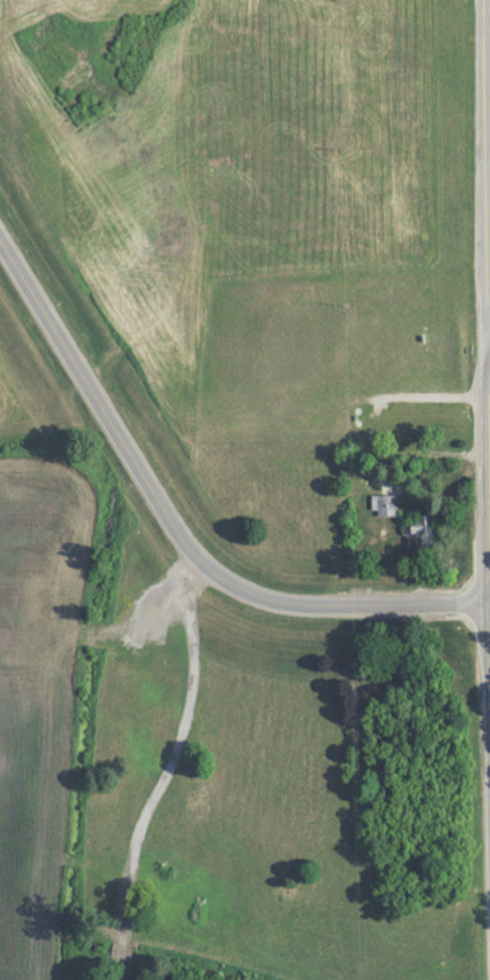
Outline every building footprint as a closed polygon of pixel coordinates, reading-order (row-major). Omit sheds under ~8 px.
[(397,516),(397,495),(376,495),(376,516),(397,516)] [(434,515),(407,515),(407,547),(434,547),(434,515)]
